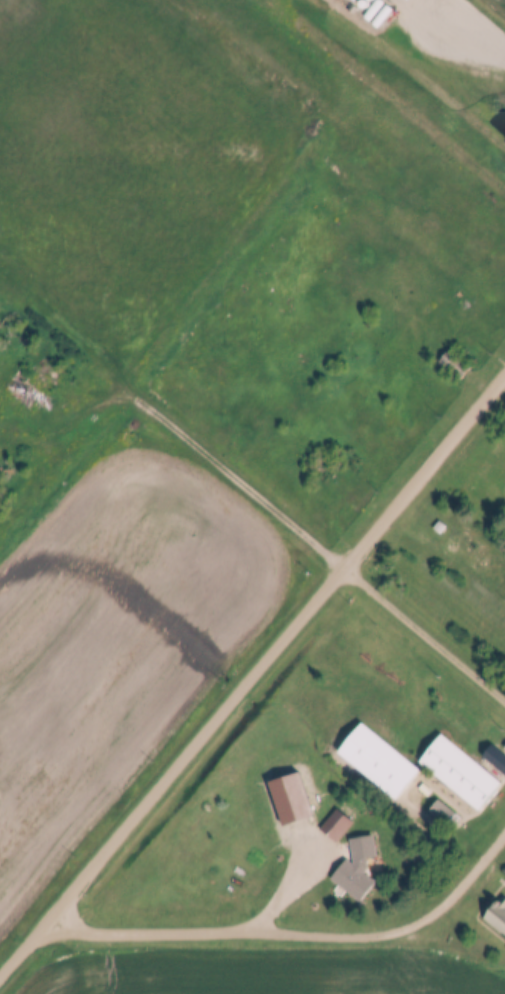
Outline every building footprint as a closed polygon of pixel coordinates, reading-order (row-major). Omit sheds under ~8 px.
[(399,800),(423,768),(358,720),(334,752),(399,800)] [(416,761),(482,812),(504,783),(438,732),(416,761)] [(504,773),(504,755),(496,743),(485,751),(502,775),(504,773)] [(338,881),(341,881),(343,898),(373,894),(371,874),(368,874),(366,858),(377,856),(375,834),(350,837),(352,859),(336,861),(338,881)]
